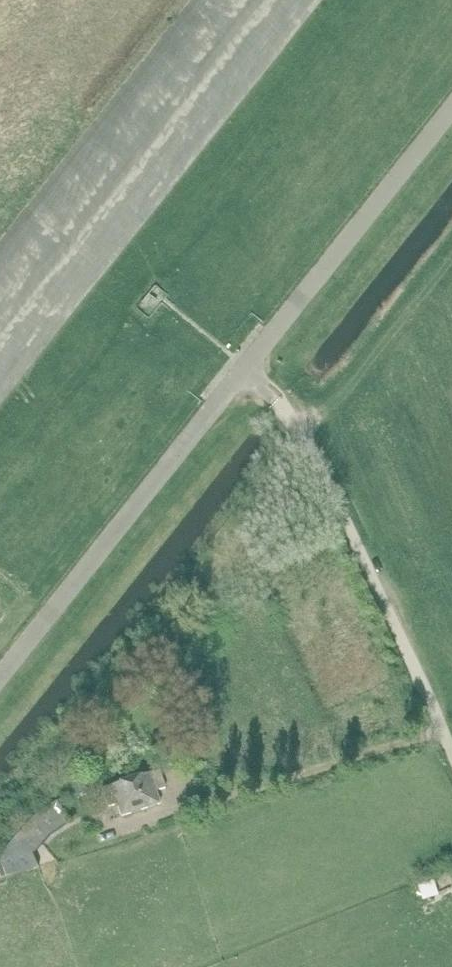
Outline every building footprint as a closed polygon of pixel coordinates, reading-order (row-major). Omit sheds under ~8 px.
[(103,789),(108,806),(109,807),(118,804),(122,816),(160,804),(156,791),(165,788),(159,771),(103,789)] [(70,822),(57,802),(34,816),(10,843),(0,861),(0,879),(38,867),(33,855),(49,836),(70,822)] [(419,885),(424,899),(439,894),(434,880),(419,885)]
